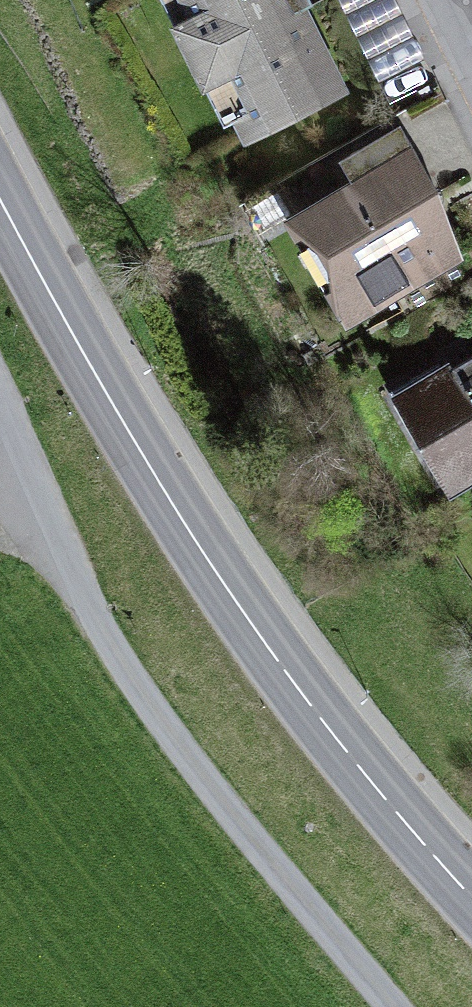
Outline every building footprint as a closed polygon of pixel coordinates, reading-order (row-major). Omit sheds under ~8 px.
[(233,142),(338,91),(291,0),(160,0),(233,142)] [(352,179),(283,218),(341,321),(469,249),(400,127),(342,160),(352,179)] [(389,398),(443,489),(471,472),(471,371),(449,384),(440,368),(389,398)]
